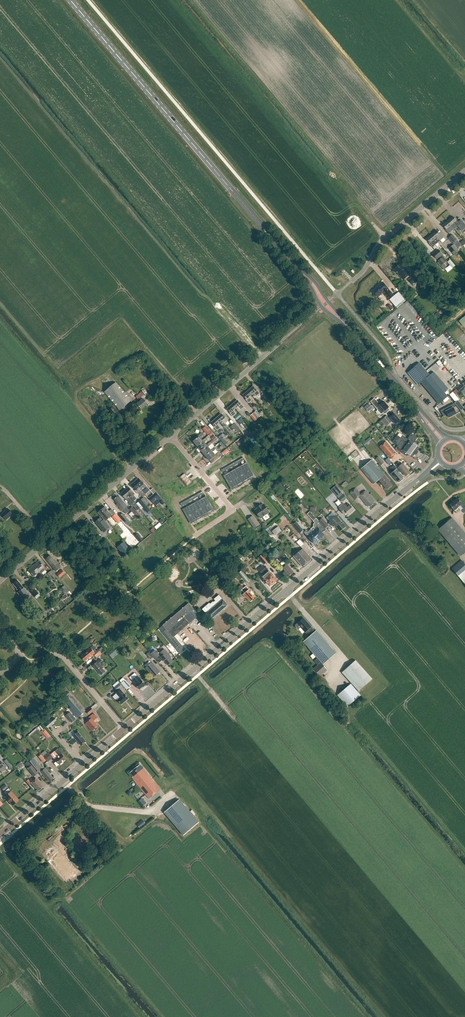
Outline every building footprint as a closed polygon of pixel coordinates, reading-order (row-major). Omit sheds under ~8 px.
[(451,225),(454,229),(457,226),(461,231),(464,228),(464,225),(461,220),(459,222),(457,220),(456,220),(453,217),(448,221),(451,225)] [(445,230),(449,234),(454,229),(451,225),(448,221),(443,225),(446,229),(445,230)] [(432,235),(435,239),(437,237),(440,241),(444,238),(441,234),(440,234),(437,230),(432,235)] [(449,238),(454,244),(458,241),(452,234),(449,238)] [(429,243),(432,247),(438,242),(435,239),(432,235),(427,239),(430,243),(429,243)] [(454,255),(459,251),(453,245),(449,249),(454,255)] [(438,250),(433,254),(437,259),(442,254),(438,250)] [(400,264),(394,269),(403,280),(409,274),(400,264)] [(415,287),(420,281),(421,281),(415,274),(415,275),(409,280),(415,287)] [(389,299),(395,306),(404,298),(398,291),(393,295),(382,282),(376,287),(377,288),(373,291),(378,297),(383,293),(389,299)] [(418,385),(421,383),(439,403),(448,396),(444,392),(419,363),(407,372),(418,385)] [(430,375),(444,392),(448,389),(434,372),(430,375)] [(116,382),(104,392),(120,410),(131,401),(116,382)] [(248,391),(252,395),(254,393),(257,397),(260,394),(257,390),(256,390),(253,387),(248,391)] [(455,401),(457,400),(459,398),(452,390),(449,393),(455,401)] [(246,399),(249,403),(253,400),(250,397),(252,395),(248,391),(243,395),(246,399)] [(146,397),(144,395),(140,398),(141,400),(137,404),(142,409),(148,404),(144,399),(146,397)] [(232,405),(236,409),(238,407),(241,410),(245,407),(241,403),(241,404),(237,400),(232,405)] [(377,402),(374,405),(381,414),(383,412),(385,415),(390,410),(388,408),(389,407),(384,401),(383,402),(381,400),(378,403),(377,402)] [(454,404),(454,403),(452,401),(449,403),(451,405),(450,406),(451,409),(446,411),(445,409),(441,411),(444,416),(447,415),(449,418),(456,414),(453,408),(456,407),(454,404)] [(230,413),(233,417),(239,412),(236,409),(232,405),(227,409),(230,413)] [(115,406),(111,410),(119,419),(123,416),(115,406)] [(256,411),(254,412),(259,418),(262,416),(257,409),(258,409),(256,406),(253,407),(256,411)] [(259,418),(254,412),(252,414),(249,411),(247,413),(249,416),(250,415),(255,421),(259,418)] [(217,418),(220,422),(222,421),(225,424),(229,421),(225,417),(225,418),(222,414),(217,418)] [(393,421),(396,424),(400,420),(394,414),(391,416),(389,414),(385,417),(381,420),(383,422),(386,419),(390,423),(393,421)] [(214,427),(217,431),(221,427),(218,424),(220,422),(217,418),(211,423),(215,426),(214,427)] [(231,427),(234,430),(235,429),(238,432),(241,429),(235,423),(231,427)] [(203,429),(208,435),(212,433),(206,426),(203,429)] [(203,441),(202,440),(200,437),(203,435),(202,433),(198,436),(199,436),(193,441),(197,446),(203,441)] [(410,456),(412,458),(420,448),(417,446),(413,443),(417,438),(412,433),(407,439),(403,435),(401,438),(397,435),(393,442),(398,445),(397,447),(402,452),(403,451),(410,456)] [(370,440),(370,439),(371,438),(370,436),(362,442),(364,445),(370,440)] [(197,446),(201,451),(207,446),(206,445),(204,442),(207,439),(206,437),(202,440),(203,441),(197,446)] [(379,447),(389,458),(396,453),(386,441),(379,447)] [(201,451),(205,456),(211,451),(210,450),(208,447),(211,444),(210,442),(206,445),(207,446),(201,451)] [(210,460),(212,463),(221,456),(218,452),(215,455),(212,451),(215,448),(214,447),(210,450),(211,451),(205,456),(210,460)] [(375,459),(381,466),(384,463),(379,457),(375,459)] [(361,469),(374,484),(379,480),(387,489),(392,485),(389,481),(390,481),(385,475),(372,459),(361,469)] [(399,462),(396,464),(398,467),(403,473),(403,472),(406,475),(407,475),(409,474),(409,473),(410,472),(407,469),(403,463),(401,465),(399,462)] [(247,463),(241,467),(248,479),(254,476),(247,463)] [(394,465),(389,469),(392,473),(391,474),(392,475),(391,475),(393,478),(394,477),(398,482),(398,481),(398,482),(400,480),(400,479),(401,479),(403,477),(397,469),(394,465)] [(241,467),(236,470),(243,482),(248,479),(241,467)] [(236,470),(230,473),(237,485),(243,482),(236,470)] [(230,473),(225,476),(232,488),(237,485),(230,473)] [(135,481),(146,494),(150,491),(144,483),(143,484),(139,478),(135,481)] [(142,496),(143,497),(146,494),(135,481),(131,485),(136,490),(135,491),(138,494),(140,496),(142,496)] [(125,490),(134,501),(137,499),(134,495),(135,494),(133,493),(129,487),(125,490)] [(149,498),(153,503),(157,499),(159,500),(161,498),(153,488),(150,491),(153,495),(149,498)] [(368,507),(370,505),(370,507),(374,503),(373,502),(375,501),(366,490),(361,494),(356,488),(350,493),(356,499),(360,496),(368,507)] [(127,501),(130,504),(131,504),(132,505),(131,505),(132,506),(134,506),(137,511),(140,508),(136,504),(134,501),(125,490),(121,493),(127,500),(127,501)] [(339,497),(343,502),(347,498),(344,494),(341,491),(339,494),(341,496),(339,497)] [(117,496),(114,499),(117,504),(116,505),(118,507),(119,506),(120,507),(119,508),(122,511),(123,510),(126,514),(130,510),(127,507),(128,506),(119,496),(118,497),(117,496)] [(141,499),(138,502),(147,513),(150,510),(146,506),(149,503),(144,497),(141,499)] [(206,497),(200,500),(207,513),(213,510),(206,497)] [(463,508),(461,510),(464,512),(464,511),(464,506),(463,503),(462,503),(458,498),(450,505),(454,510),(460,505),(463,508)] [(200,500),(195,503),(202,516),(207,513),(200,500)] [(195,503),(190,506),(197,519),(202,516),(195,503)] [(347,512),(348,514),(354,509),(350,505),(349,503),(346,505),(345,504),(340,509),(344,514),(347,512)] [(261,504),(259,506),(260,507),(255,510),(260,518),(263,516),(267,514),(267,513),(269,512),(264,504),(262,505),(261,504)] [(190,506),(184,510),(191,522),(197,519),(190,506)] [(111,521),(108,517),(111,514),(105,507),(99,512),(108,523),(111,521)] [(12,514),(8,509),(1,514),(1,515),(0,515),(0,522),(4,518),(6,520),(12,514)] [(310,511),(308,513),(315,522),(314,524),(314,526),(311,529),(320,540),(322,538),(322,537),(325,535),(322,532),(326,530),(318,520),(310,511)] [(123,513),(120,516),(125,522),(128,519),(123,513)] [(112,517),(117,523),(120,520),(115,514),(112,517)] [(335,525),(340,531),(343,529),(344,529),(345,528),(345,527),(346,526),(337,516),(330,522),(334,526),(335,525)] [(318,520),(326,530),(326,529),(325,528),(328,525),(322,517),(319,520),(318,520)] [(101,518),(95,522),(98,525),(99,527),(103,531),(104,532),(106,530),(110,527),(104,520),(103,520),(101,518)] [(438,529),(461,556),(464,553),(464,533),(452,518),(438,529)] [(259,525),(256,520),(251,523),(254,528),(259,525)] [(296,522),(293,525),(300,533),(303,530),(296,522)] [(310,538),(315,543),(317,541),(318,541),(320,540),(311,529),(308,531),(305,531),(304,532),(309,539),(310,538)] [(135,536),(140,542),(143,539),(137,533),(135,536)] [(124,542),(118,547),(124,555),(130,550),(124,542)] [(303,548),(294,556),(303,567),(312,559),(303,548)] [(278,557),(282,562),(284,560),(286,564),(289,561),(283,553),(278,557)] [(258,558),(264,565),(268,561),(262,554),(258,558)] [(48,561),(58,572),(63,568),(56,560),(55,561),(52,557),(48,561)] [(452,568),(460,577),(464,573),(464,564),(461,560),(452,568)] [(47,569),(45,567),(39,561),(34,565),(35,566),(33,567),(33,566),(29,570),(34,576),(40,571),(42,573),(47,569)] [(293,571),(287,564),(282,567),(289,575),(293,571)] [(269,571),(268,570),(266,567),(260,572),(263,576),(262,577),(270,585),(277,580),(271,573),(271,574),(269,571)] [(62,569),(57,574),(60,578),(65,573),(62,569)] [(56,576),(51,570),(47,574),(52,580),(56,576)] [(238,573),(247,583),(250,581),(241,571),(238,573)] [(226,576),(232,581),(236,577),(230,572),(226,576)] [(18,592),(22,597),(25,594),(27,592),(24,588),(17,580),(13,584),(17,588),(17,589),(19,591),(18,592)] [(65,585),(61,589),(65,594),(69,591),(65,585)] [(250,589),(249,589),(247,586),(242,590),(245,594),(244,595),(246,597),(250,601),(256,596),(254,594),(254,593),(250,589)] [(34,597),(38,594),(33,588),(29,591),(34,597)] [(206,613),(206,614),(211,619),(228,605),(223,599),(222,599),(219,594),(214,599),(215,600),(213,602),(213,601),(210,604),(209,603),(202,609),(206,613)] [(1,600),(6,606),(11,602),(5,595),(0,599),(1,600)] [(189,603),(177,613),(188,625),(189,624),(190,625),(192,623),(191,622),(199,615),(189,603)] [(13,623),(20,617),(16,613),(9,619),(13,623)] [(166,629),(162,633),(180,654),(185,649),(174,636),(188,625),(177,613),(163,625),(166,629)] [(24,622),(20,617),(13,623),(17,628),(24,622)] [(313,669),(319,677),(328,670),(323,664),(336,653),(316,630),(315,632),(311,627),(303,618),(296,624),(295,625),(295,626),(297,629),(299,629),(301,627),(309,637),(303,642),(313,653),(310,656),(318,665),(313,669)] [(17,628),(21,633),(28,627),(24,622),(17,628)] [(28,627),(21,633),(25,637),(32,631),(28,627)] [(172,657),(167,652),(164,648),(160,652),(163,655),(161,656),(168,665),(173,661),(171,658),(172,657)] [(85,652),(81,656),(85,661),(91,656),(89,653),(91,651),(89,649),(85,652)] [(151,653),(156,658),(160,655),(155,650),(151,653)] [(93,665),(101,675),(105,671),(103,668),(104,668),(101,664),(103,662),(100,659),(98,661),(93,665)] [(353,662),(352,663),(344,670),(361,689),(372,679),(363,669),(356,660),(353,662)] [(152,663),(146,668),(154,677),(160,672),(152,663)] [(43,677),(49,684),(54,679),(48,672),(43,677)] [(135,684),(139,689),(145,684),(141,679),(138,675),(132,680),(135,684)] [(131,686),(125,679),(121,683),(127,689),(131,686)] [(338,695),(348,707),(361,695),(351,684),(338,695)] [(117,699),(122,704),(128,698),(124,693),(124,694),(120,689),(116,693),(120,697),(117,699)] [(63,698),(71,707),(69,708),(77,718),(85,711),(70,692),(63,698)] [(76,719),(70,712),(66,716),(72,723),(76,719)] [(88,718),(90,721),(85,724),(86,725),(87,725),(92,730),(93,729),(98,725),(95,723),(99,719),(94,713),(90,716),(90,717),(88,718)] [(47,739),(50,736),(44,729),(41,732),(47,739)] [(70,741),(73,744),(77,741),(81,745),(86,741),(80,735),(78,732),(73,736),(74,737),(70,741)] [(54,763),(57,766),(59,764),(65,759),(61,754),(62,753),(58,748),(54,751),(58,756),(55,759),(57,761),(54,763)] [(41,754),(43,756),(42,757),(47,762),(52,757),(48,752),(45,754),(44,752),(41,754)] [(31,764),(35,768),(38,772),(39,772),(41,774),(42,774),(45,778),(46,777),(49,781),(53,778),(49,774),(45,768),(43,770),(42,769),(32,758),(28,762),(31,765),(31,764)] [(24,767),(20,762),(15,766),(19,771),(24,767)] [(136,782),(149,798),(161,789),(140,764),(130,772),(135,778),(134,778),(136,781),(136,782)] [(33,777),(37,773),(30,765),(26,769),(33,777)] [(35,788),(36,788),(38,791),(43,787),(40,784),(41,783),(36,778),(30,783),(35,788)] [(5,796),(12,805),(18,800),(11,791),(8,788),(4,792),(6,795),(5,796)] [(164,812),(184,835),(199,822),(180,799),(164,812)] [(143,819),(137,824),(140,828),(146,823),(143,819)] [(78,849),(81,834),(75,832),(72,847),(78,849)] [(48,860),(46,861),(62,881),(76,870),(59,850),(56,853),(52,848),(44,855),(48,860)]
